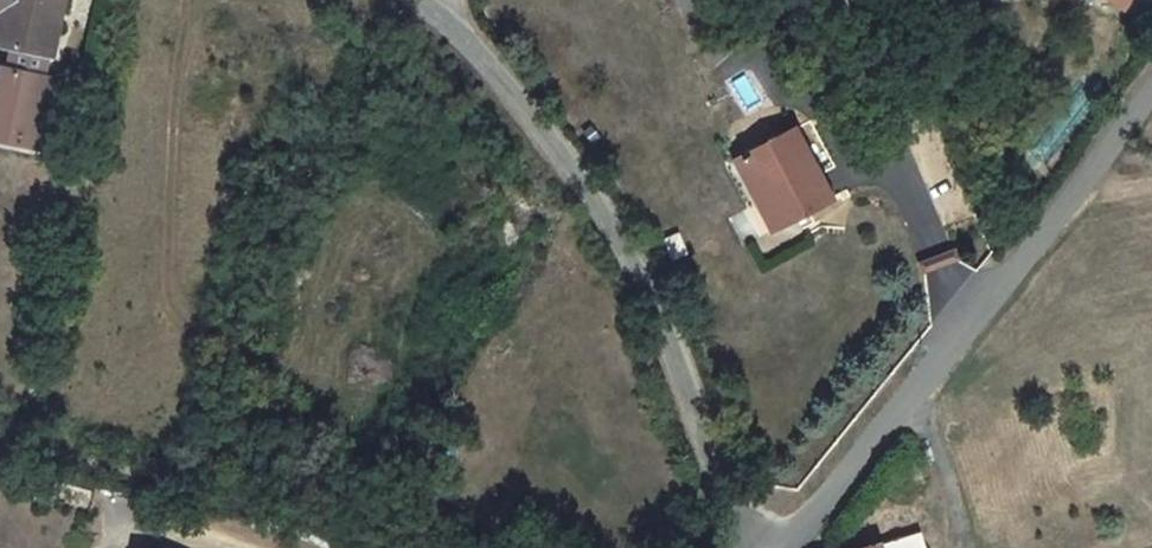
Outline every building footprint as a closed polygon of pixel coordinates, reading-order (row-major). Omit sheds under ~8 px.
[(32,153),(69,0),(0,0),(0,145),(32,153)] [(1141,7),(1130,0),(1080,0),(1057,35),(1094,60),(1120,23),(1128,28),(1141,7)] [(765,239),(779,262),(822,235),(780,168),(727,201),(753,242),(754,245),(765,239)] [(44,522),(47,498),(35,496),(31,520),(44,522)] [(919,531),(869,547),(925,547),(919,531)]
